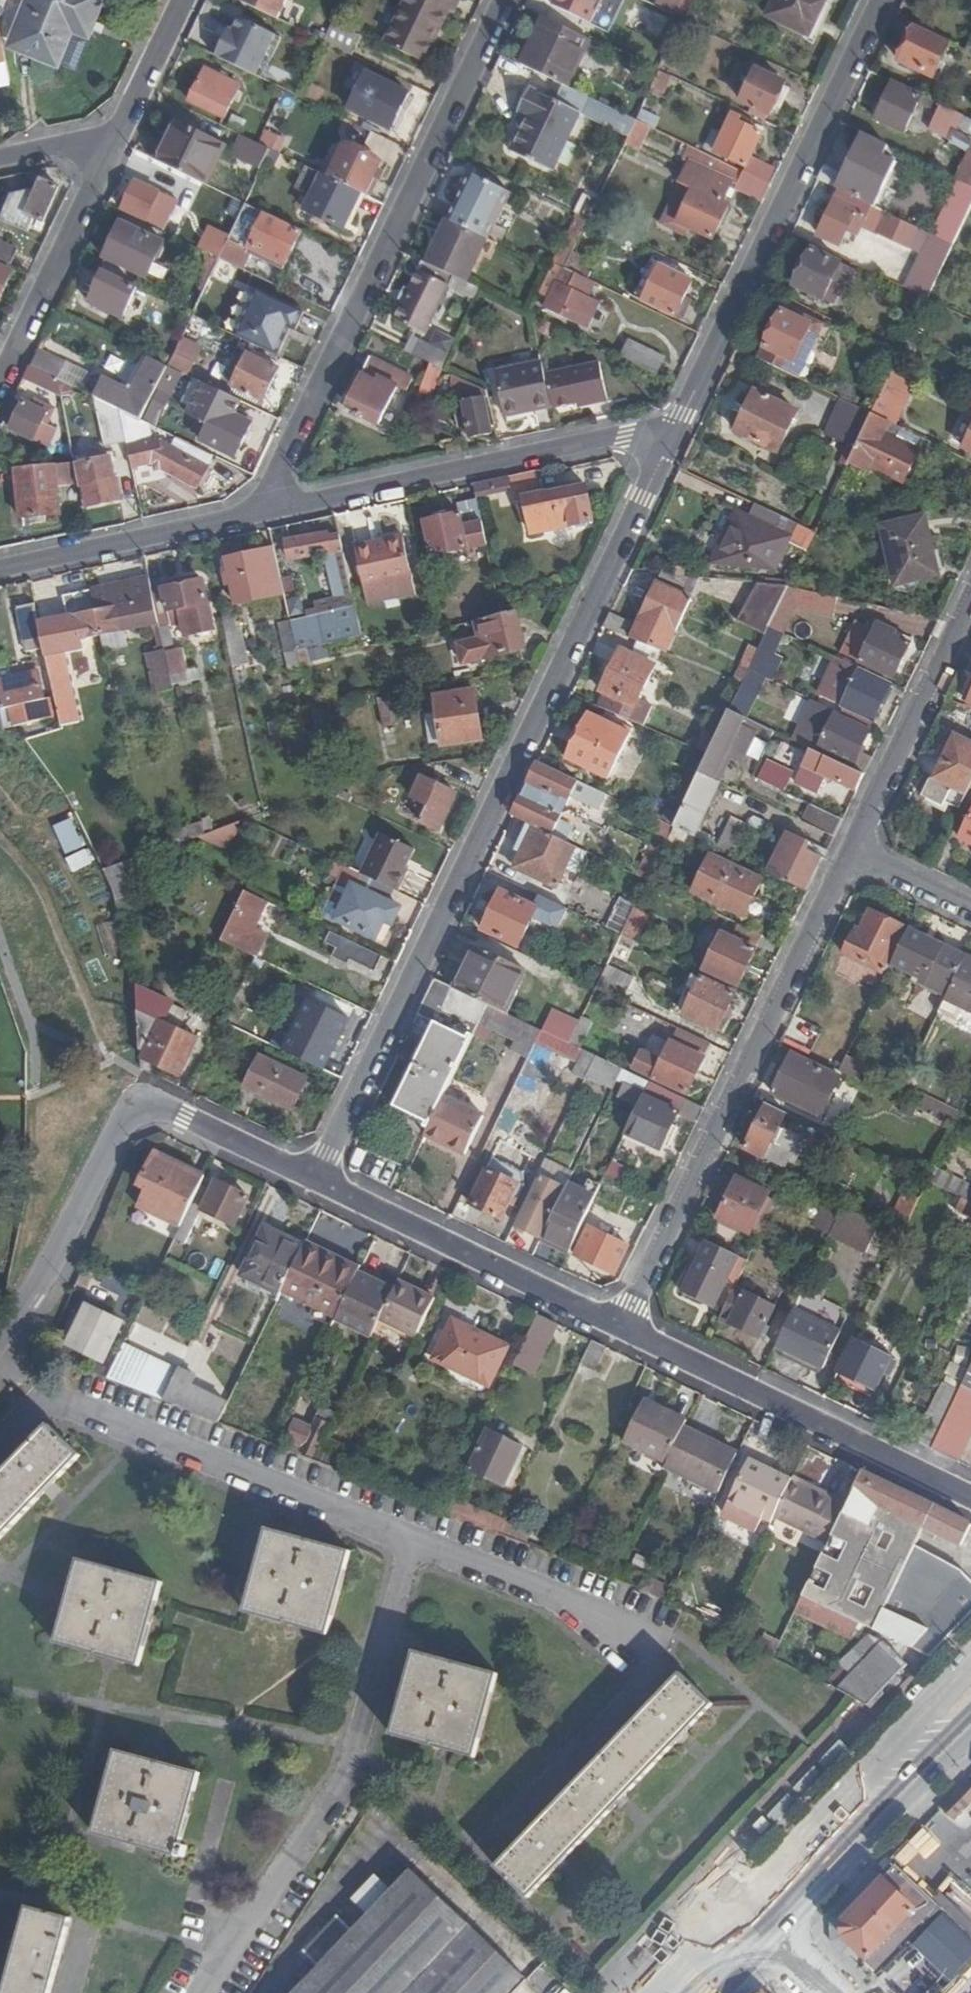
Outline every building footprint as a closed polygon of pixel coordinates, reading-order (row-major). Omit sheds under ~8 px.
[(102,0),(31,0),(13,44),(76,68),(102,0)] [(278,20),(288,0),(241,0),(240,2),(278,20)] [(437,32),(447,11),(451,12),(457,0),(405,0),(398,13),(437,32)] [(610,0),(548,0),(599,24),(610,0)] [(684,19),(693,0),(657,0),(655,4),(684,19)] [(827,0),(775,0),(767,18),(808,38),(827,0)] [(626,27),(660,39),(668,16),(635,3),(626,27)] [(421,64),(437,32),(398,13),(383,45),(421,64)] [(216,56),(256,76),(276,37),(240,19),(233,32),(229,40),(225,38),(216,56)] [(553,82),(576,36),(541,19),(519,65),(553,82)] [(950,45),(917,29),(901,63),(933,78),(950,45)] [(229,40),(233,32),(229,30),(225,38),(229,40)] [(11,83),(0,32),(0,85),(11,83)] [(223,116),(239,85),(206,69),(190,101),(223,116)] [(658,72),(635,121),(645,127),(670,77),(658,72)] [(770,118),(785,87),(755,73),(740,103),(770,118)] [(391,130),(408,96),(366,74),(349,109),(391,130)] [(550,173),(587,98),(553,82),(545,98),(525,89),(515,110),(524,115),(506,151),(550,173)] [(893,83),(874,119),(902,132),(917,103),(937,113),(929,130),(944,138),(939,144),(937,143),(926,165),(970,187),(970,121),(893,83)] [(743,174),(769,187),(775,175),(759,166),(758,168),(748,163),(762,135),(741,125),(742,121),(733,117),(714,155),(745,169),(743,174)] [(158,162),(202,184),(222,144),(178,122),(158,162)] [(261,167),(270,150),(257,143),(245,137),(236,154),(261,167)] [(847,176),(826,166),(819,181),(841,191),(875,207),(901,153),(865,137),(847,176)] [(361,195),(366,197),(381,164),(346,146),(330,179),(361,195)] [(726,204),(741,173),(688,148),(682,162),(688,165),(679,185),(694,192),(677,224),(686,228),(712,240),(729,205),(726,204)] [(467,173),(444,221),(446,222),(485,241),(492,224),(477,217),(492,186),(467,173)] [(737,190),(762,202),(769,187),(743,174),(737,190)] [(361,195),(330,179),(321,175),(304,211),(342,231),(361,195)] [(40,224),(58,188),(41,181),(37,190),(13,194),(1,219),(28,232),(33,221),(40,224)] [(160,225),(173,200),(138,182),(125,208),(160,225)] [(681,237),(686,228),(677,224),(694,192),(679,185),(659,226),(681,237)] [(928,232),(907,222),(875,207),(841,191),(819,237),(839,246),(845,234),(912,265),(928,232)] [(286,266),(302,233),(247,205),(221,259),(244,270),(251,255),(264,261),(266,256),(286,266)] [(576,243),(588,220),(579,216),(568,238),(576,243)] [(466,283),(487,242),(485,241),(446,222),(427,263),(451,277),(466,283)] [(147,279),(165,243),(123,223),(106,259),(147,279)] [(927,301),(927,300),(951,249),(954,244),(928,232),(902,288),(927,301)] [(10,265),(17,251),(0,243),(0,261),(10,265)] [(844,295),(856,272),(812,251),(794,287),(822,300),(828,289),(844,295)] [(206,292),(221,259),(213,255),(206,269),(210,271),(201,290),(206,292)] [(15,268),(10,265),(0,261),(0,299),(15,268)] [(427,263),(423,262),(410,287),(406,297),(396,319),(423,333),(451,277),(427,263)] [(155,263),(151,272),(165,279),(169,270),(155,263)] [(586,299),(593,284),(564,270),(553,265),(546,279),(556,284),(543,308),(585,329),(597,304),(586,299)] [(685,296),(692,284),(658,267),(641,302),(679,320),(689,299),(685,296)] [(123,318),(136,291),(104,275),(92,303),(123,318)] [(406,297),(410,287),(407,285),(402,295),(406,297)] [(261,295),(240,340),(276,357),(288,331),(295,334),(304,315),(261,295)] [(759,360),(808,383),(833,330),(800,314),(797,320),(782,313),(759,360)] [(176,366),(200,371),(206,343),(182,338),(176,366)] [(404,351),(413,355),(430,363),(441,368),(447,355),(411,338),(404,351)] [(620,359),(657,376),(664,361),(628,343),(620,359)] [(29,366),(58,380),(65,364),(37,351),(29,366)] [(155,361),(169,367),(173,359),(160,351),(155,361)] [(113,355),(107,370),(138,382),(144,367),(113,355)] [(263,401),(279,371),(250,356),(234,387),(263,401)] [(495,372),(542,363),(540,356),(494,366),(495,372)] [(406,389),(412,376),(371,357),(348,404),(360,410),(359,415),(379,424),(397,385),(406,389)] [(143,421),(151,406),(149,405),(166,369),(150,362),(136,390),(131,388),(128,393),(115,387),(107,404),(118,409),(143,421)] [(441,368),(430,363),(420,391),(430,394),(441,368)] [(550,407),(544,377),(542,363),(495,372),(504,417),(550,407)] [(550,407),(552,412),(589,405),(591,407),(606,403),(598,365),(544,377),(550,407)] [(60,396),(58,380),(29,366),(22,379),(60,396)] [(896,424),(915,382),(892,371),(872,414),(896,424)] [(484,399),(487,398),(486,389),(464,379),(465,400),(474,438),(490,434),(484,399)] [(252,424),(235,415),(241,402),(205,385),(191,414),(211,424),(203,440),(236,457),(252,424)] [(777,451),(796,411),(756,391),(736,432),(777,451)] [(46,416),(47,412),(25,401),(10,429),(34,441),(43,424),(48,426),(51,419),(46,416)] [(841,465),(847,468),(850,463),(872,414),(853,405),(848,416),(839,412),(829,430),(838,435),(836,440),(849,447),(841,465)] [(193,486),(209,454),(143,421),(118,409),(132,467),(159,461),(162,470),(193,486)] [(899,435),(902,429),(896,424),(872,414),(850,463),(866,471),(868,465),(903,484),(920,454),(882,434),(886,429),(899,435)] [(444,446),(445,455),(460,452),(459,442),(444,446)] [(77,478),(83,508),(118,501),(109,456),(74,462),(77,478)] [(77,478),(74,462),(16,468),(21,517),(59,514),(57,480),(77,478)] [(535,471),(473,485),(476,496),(513,489),(515,502),(524,501),(531,533),(594,520),(587,485),(546,494),(545,488),(540,489),(535,471)] [(809,548),(815,535),(775,515),(768,529),(736,513),(711,563),(773,571),(786,545),(789,539),(809,548)] [(487,543),(482,521),(461,525),(459,514),(427,521),(433,555),(487,543)] [(939,575),(926,518),(884,527),(897,584),(939,575)] [(343,547),(340,531),(329,533),(329,531),(287,540),(290,559),(343,547)] [(359,544),(368,589),(415,579),(406,535),(359,544)] [(786,545),(805,555),(809,548),(789,539),(786,545)] [(285,593),(275,548),(226,558),(236,604),(285,593)] [(665,653),(700,579),(670,576),(661,575),(630,638),(665,653)] [(150,584),(158,623),(164,650),(169,672),(184,668),(179,647),(177,647),(172,623),(191,620),(194,632),(213,628),(202,580),(189,582),(187,577),(176,579),(177,585),(166,587),(165,581),(150,584)] [(93,589),(102,633),(158,623),(150,584),(149,578),(93,589)] [(415,579),(368,589),(372,602),(419,593),(415,579)] [(838,617),(841,595),(754,581),(746,626),(768,630),(764,650),(785,653),(792,610),(838,617)] [(45,652),(61,726),(78,722),(62,650),(83,646),(82,638),(102,633),(93,589),(63,595),(67,617),(38,623),(42,634),(45,652)] [(17,608),(24,637),(42,634),(38,623),(34,604),(17,608)] [(356,604),(290,619),(291,621),(301,664),(309,662),(306,649),(363,636),(356,604)] [(517,612),(477,622),(485,658),(526,650),(517,612)] [(632,622),(611,613),(605,627),(626,636),(632,622)] [(301,664),(291,621),(279,624),(285,654),(287,653),(291,671),(301,669),(301,664)] [(896,678),(913,643),(889,633),(890,629),(879,624),(862,663),(896,678)] [(240,629),(225,632),(233,666),(247,662),(240,629)] [(28,656),(45,652),(42,634),(24,637),(28,656)] [(466,668),(465,641),(450,641),(451,669),(466,668)] [(743,684),(749,672),(760,650),(750,646),(733,680),(743,684)] [(169,672),(164,650),(149,654),(153,675),(169,672)] [(634,707),(654,667),(620,651),(601,691),(634,707)] [(872,730),(892,687),(838,661),(822,695),(847,708),(843,716),(872,730)] [(193,667),(184,668),(169,672),(172,683),(196,678),(193,667)] [(39,670),(0,679),(0,689),(4,707),(12,706),(15,724),(54,716),(50,698),(45,699),(39,670)] [(476,691),(437,695),(442,742),(442,745),(482,742),(476,691)] [(736,707),(750,712),(756,696),(742,691),(736,707)] [(442,742),(437,695),(427,696),(433,744),(442,742)] [(393,703),(383,704),(387,728),(398,726),(393,703)] [(819,754),(865,775),(874,757),(861,751),(870,732),(860,724),(822,706),(816,720),(831,727),(819,754)] [(700,774),(716,782),(742,729),(772,742),(776,734),(730,713),(700,774)] [(606,778),(626,738),(588,719),(583,728),(578,726),(569,744),(574,747),(567,759),(606,778)] [(961,809),(970,788),(970,740),(956,733),(933,777),(931,776),(921,796),(943,807),(946,802),(961,809)] [(807,766),(858,790),(865,775),(819,754),(815,752),(807,766)] [(606,796),(539,763),(513,817),(535,828),(567,843),(573,829),(560,823),(557,827),(552,824),(569,788),(576,791),(573,795),(600,808),(606,796)] [(754,778),(784,792),(791,776),(765,763),(754,778)] [(697,832),(720,785),(716,782),(700,774),(674,828),(692,837),(711,847),(715,840),(697,832)] [(439,830),(457,794),(424,778),(414,800),(430,808),(422,823),(439,830)] [(803,823),(835,838),(843,821),(811,806),(803,823)] [(970,844),(970,811),(959,837),(970,844)] [(67,855),(87,847),(76,818),(56,826),(67,855)] [(717,850),(734,857),(747,828),(731,820),(717,850)] [(212,850),(242,838),(236,823),(206,835),(212,850)] [(567,843),(535,828),(516,867),(555,887),(564,868),(574,847),(567,843)] [(674,828),(667,842),(686,851),(692,837),(674,828)] [(361,874),(398,893),(409,871),(405,869),(415,850),(381,833),(361,874)] [(771,876),(808,893),(828,851),(791,835),(771,876)] [(74,872),(93,867),(87,847),(69,853),(74,872)] [(576,874),(587,852),(574,847),(564,868),(576,874)] [(746,917),(754,902),(764,883),(713,858),(696,894),(745,919),(746,917)] [(127,862),(103,870),(115,890),(117,899),(129,896),(126,888),(135,885),(127,862)] [(537,909),(543,897),(507,880),(502,891),(537,909)] [(380,943),(398,906),(352,885),(335,920),(380,943)] [(537,909),(502,891),(482,930),(518,948),(537,909)] [(265,902),(245,892),(222,942),(256,957),(267,933),(254,927),(265,902)] [(622,936),(634,910),(635,907),(622,901),(607,929),(622,936)] [(767,907),(754,902),(746,917),(759,922),(767,907)] [(622,936),(636,942),(648,917),(634,910),(622,936)] [(883,977),(906,929),(873,914),(862,938),(855,936),(845,959),(883,977)] [(740,987),(764,937),(740,926),(733,940),(723,935),(707,970),(740,987)] [(947,999),(966,959),(913,933),(897,969),(928,984),(926,989),(947,999)] [(376,971),(382,957),(341,938),(337,948),(352,956),(351,959),(376,971)] [(478,946),(458,988),(490,1004),(498,1008),(503,1010),(523,969),(478,946)] [(966,959),(947,999),(946,1002),(964,1011),(970,1014),(970,962),(966,959)] [(609,964),(596,991),(623,1003),(635,977),(609,964)] [(699,991),(705,979),(695,975),(690,986),(699,991)] [(437,978),(418,1015),(436,1025),(396,1105),(433,1123),(444,1099),(490,1004),(458,988),(437,978)] [(736,995),(705,979),(699,991),(687,1016),(718,1032),(736,995)] [(137,991),(139,1012),(174,1030),(182,1014),(137,991)] [(310,999),(285,1051),(323,1070),(349,1018),(310,999)] [(958,1022),(964,1011),(946,1002),(941,1013),(958,1022)] [(513,1050),(531,1058),(537,1044),(543,1030),(503,1010),(498,1008),(491,1026),(518,1040),(513,1050)] [(141,1045),(142,1068),(157,1075),(160,1067),(180,1076),(197,1040),(174,1030),(139,1012),(141,1045)] [(664,1038),(670,1025),(645,1013),(639,1027),(664,1038)] [(583,1017),(569,1042),(580,1047),(592,1022),(583,1017)] [(575,1075),(586,1080),(591,1070),(597,1056),(580,1047),(569,1042),(543,1030),(537,1044),(580,1064),(575,1075)] [(688,1094),(706,1059),(674,1043),(664,1061),(644,1052),(636,1068),(688,1094)] [(837,1053),(830,1067),(841,1072),(848,1058),(837,1053)] [(825,1117),(842,1079),(794,1055),(777,1094),(825,1117)] [(293,1110),(308,1078),(262,1056),(246,1087),(293,1110)] [(597,1056),(591,1070),(619,1083),(625,1069),(597,1056)] [(858,1062),(848,1058),(841,1072),(852,1077),(858,1062)] [(878,1074),(858,1062),(852,1077),(872,1087),(878,1074)] [(625,1069),(619,1083),(626,1087),(621,1099),(639,1107),(652,1082),(625,1069)] [(660,1151),(686,1098),(652,1082),(639,1107),(626,1135),(660,1151)] [(553,1117),(562,1095),(550,1090),(541,1112),(553,1117)] [(433,1123),(426,1137),(465,1156),(484,1118),(444,1099),(433,1123)] [(955,1127),(961,1114),(932,1100),(924,1113),(955,1127)] [(916,1120),(922,1110),(904,1102),(899,1111),(916,1120)] [(792,1114),(770,1104),(749,1149),(787,1168),(793,1154),(778,1145),(792,1114)] [(186,1173),(187,1168),(188,1166),(158,1151),(155,1157),(186,1173)] [(201,1189),(207,1176),(187,1168),(186,1173),(155,1157),(141,1185),(150,1190),(141,1208),(182,1227),(188,1217),(201,1189)] [(502,1222),(523,1176),(492,1160),(469,1205),(502,1222)] [(930,1181),(965,1197),(970,1200),(970,1188),(935,1170),(930,1181)] [(754,1232),(773,1192),(741,1176),(723,1217),(754,1232)] [(538,1238),(542,1240),(567,1190),(543,1178),(517,1228),(538,1238)] [(213,1194),(201,1189),(188,1217),(232,1237),(251,1198),(219,1183),(213,1194)] [(591,1207),(599,1190),(590,1185),(584,1195),(568,1187),(567,1190),(542,1240),(561,1249),(582,1203),(591,1207)] [(890,1228),(904,1234),(921,1201),(905,1193),(890,1228)] [(970,1216),(970,1200),(965,1197),(958,1210),(970,1216)] [(846,1206),(833,1200),(820,1226),(833,1233),(846,1206)] [(561,1249),(569,1253),(591,1207),(582,1203),(561,1249)] [(846,1206),(833,1233),(869,1250),(882,1224),(846,1206)] [(248,1274),(285,1292),(307,1246),(269,1228),(248,1274)] [(363,1266),(309,1240),(307,1246),(360,1273),(363,1266)] [(614,1275),(627,1248),(610,1240),(605,1247),(595,1242),(592,1245),(583,1241),(576,1257),(614,1275)] [(751,1260),(711,1241),(686,1293),(717,1307),(734,1273),(743,1277),(751,1260)] [(307,1246),(285,1292),(338,1318),(360,1273),(307,1246)] [(338,1318),(338,1321),(373,1338),(382,1320),(397,1291),(360,1273),(338,1318)] [(436,1299),(402,1282),(397,1291),(382,1320),(418,1338),(436,1299)] [(738,1288),(723,1320),(763,1340),(780,1309),(738,1288)] [(105,1361),(124,1323),(89,1305),(70,1345),(105,1361)] [(797,1309),(779,1348),(825,1370),(842,1332),(797,1309)] [(554,1323),(539,1316),(527,1340),(542,1349),(554,1323)] [(434,1360),(490,1388),(509,1348),(454,1320),(434,1360)] [(893,1357),(858,1340),(842,1372),(878,1390),(893,1357)] [(606,1349),(594,1343),(582,1365),(595,1372),(606,1349)] [(124,1349),(109,1379),(165,1401),(178,1374),(124,1349)] [(199,1375),(181,1367),(178,1374),(165,1401),(221,1421),(232,1400),(196,1383),(199,1375)] [(916,1439),(934,1447),(961,1393),(943,1384),(916,1439)] [(934,1450),(961,1464),(970,1443),(970,1390),(964,1386),(961,1393),(934,1447),(934,1450)] [(687,1428),(689,1422),(646,1400),(630,1432),(673,1454),(687,1428)] [(301,1453),(314,1458),(337,1413),(324,1408),(314,1428),(299,1421),(289,1440),(305,1446),(301,1453)] [(0,1480),(0,1543),(84,1455),(52,1425),(0,1480)] [(740,1454),(687,1428),(673,1454),(668,1467),(722,1492),(740,1454)] [(490,1431),(471,1467),(504,1485),(523,1447),(490,1431)] [(289,1440),(286,1447),(301,1453),(305,1446),(289,1440)] [(778,1517),(796,1480),(753,1459),(733,1502),(774,1523),(778,1517)] [(970,1611),(970,1577),(959,1565),(912,1542),(919,1529),(930,1535),(932,1530),(963,1544),(970,1526),(970,1523),(864,1472),(848,1505),(830,1542),(804,1595),(862,1621),(927,1652),(970,1611)] [(830,1542),(848,1505),(796,1480),(778,1517),(830,1542)] [(496,1516),(451,1498),(445,1509),(491,1526),(496,1516)] [(506,1520),(496,1516),(491,1526),(501,1531),(506,1520)] [(531,1530),(506,1520),(501,1531),(527,1541),(531,1530)] [(246,1613),(331,1635),(351,1553),(269,1529),(246,1613)] [(553,1538),(548,1548),(559,1553),(564,1543),(553,1538)] [(112,1660),(140,1667),(162,1584),(79,1561),(57,1645),(112,1660)] [(854,1639),(862,1621),(804,1595),(796,1611),(854,1639)] [(846,1694),(860,1701),(903,1659),(887,1641),(871,1633),(856,1649),(868,1661),(863,1666),(855,1658),(828,1684),(846,1694)] [(392,1735),(478,1759),(499,1675),(415,1653),(392,1735)] [(498,1869),(528,1899),(715,1706),(683,1677),(498,1869)] [(180,1858),(202,1774),(119,1752),(96,1834),(180,1858)] [(907,1869),(936,1837),(913,1816),(884,1849),(907,1869)] [(889,1875),(881,1866),(832,1917),(832,1930),(850,1948),(854,1944),(870,1958),(866,1963),(875,1971),(879,1967),(938,1902),(899,1864),(889,1875)] [(356,1929),(321,1965),(295,1992),(518,1992),(528,1982),(409,1871),(391,1891),(376,1878),(356,1901),(370,1914),(356,1929)] [(73,1919),(29,1908),(6,1992),(53,1992),(73,1919)] [(308,1952),(321,1965),(356,1929),(342,1915),(308,1952)] [(969,1932),(947,1955),(956,1963),(927,1992),(950,1992),(970,1971),(970,1934),(969,1932)]
